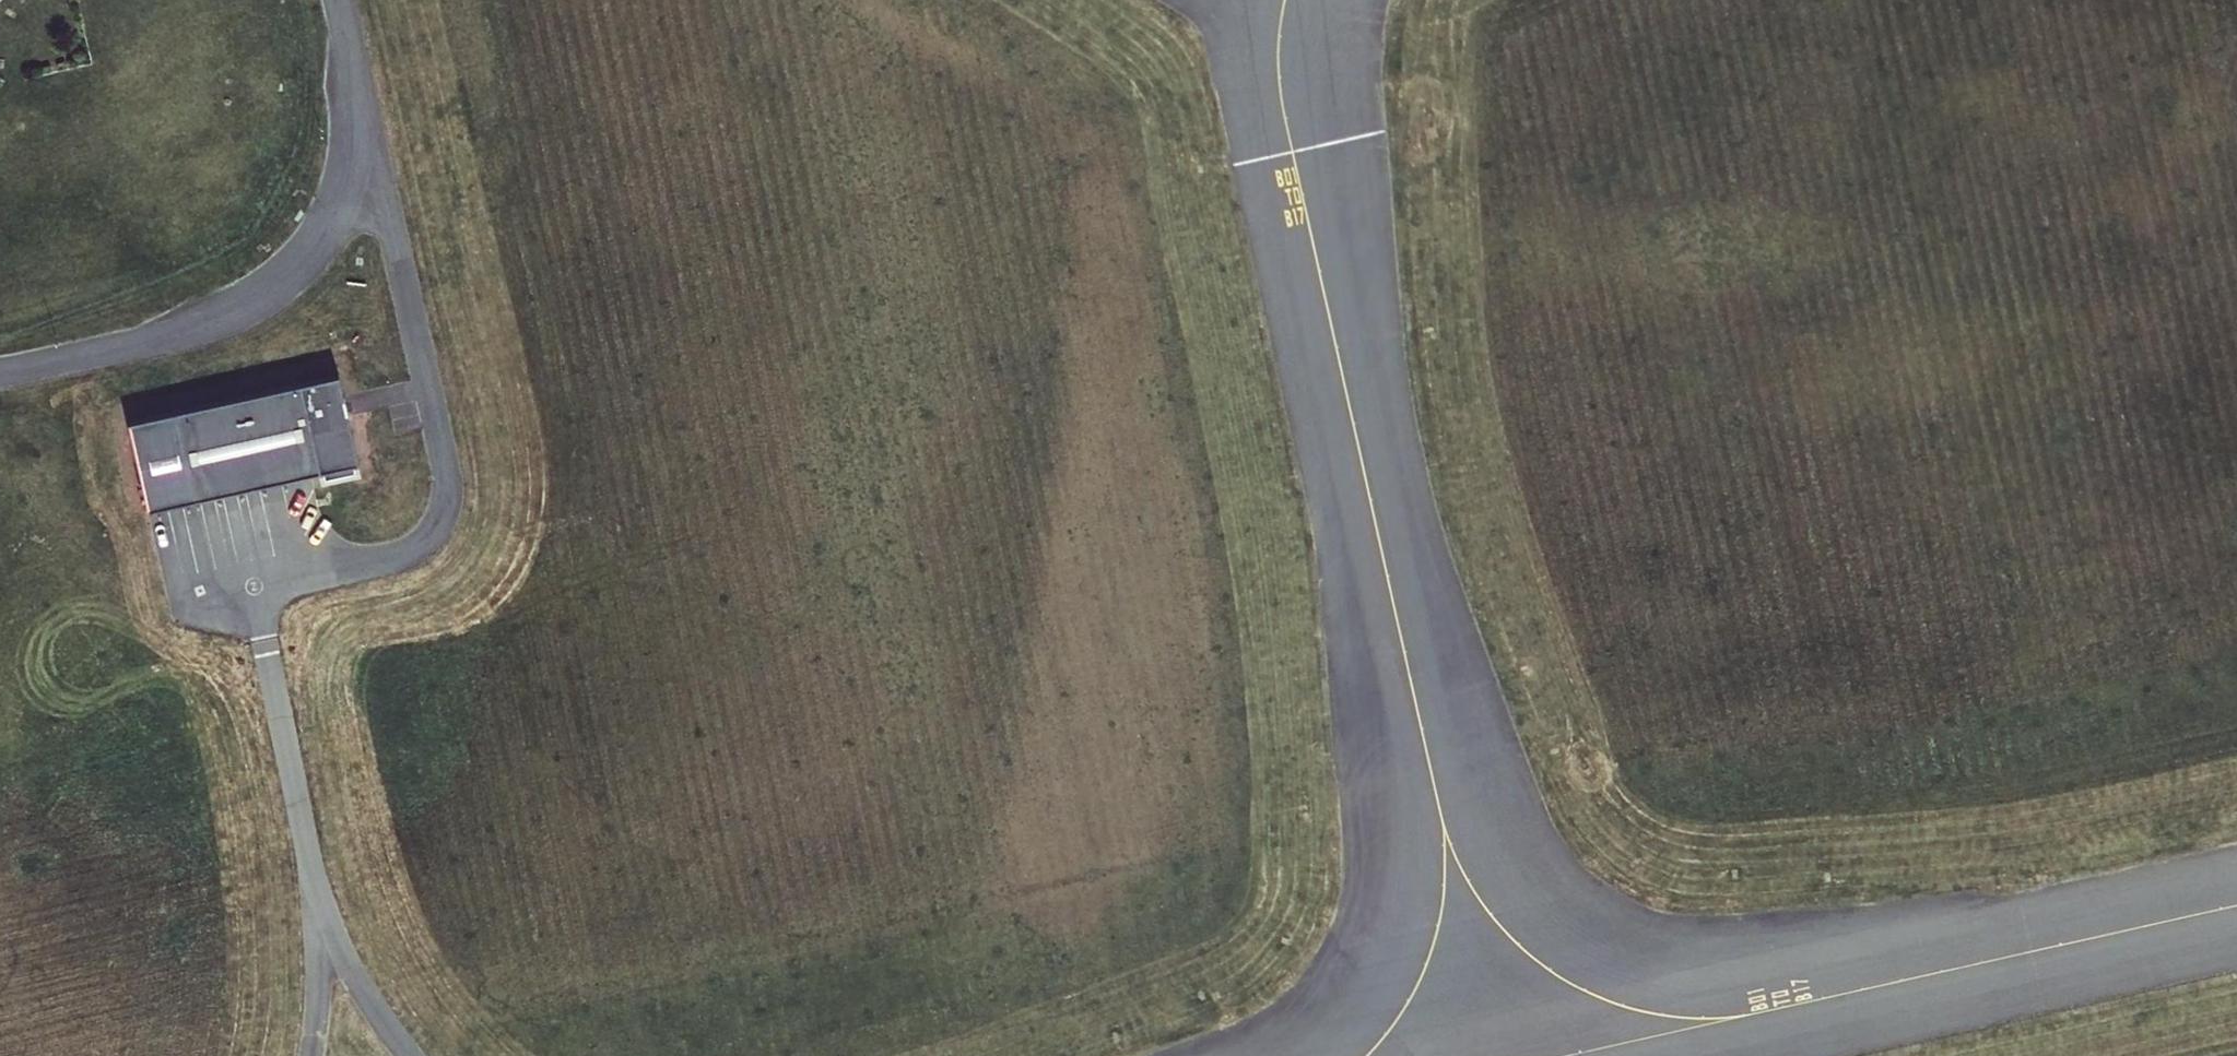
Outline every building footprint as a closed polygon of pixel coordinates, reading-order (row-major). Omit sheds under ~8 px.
[(338,372),(123,420),(143,509),(323,469),(325,477),(354,470),(353,462),(358,461),(338,372)]
